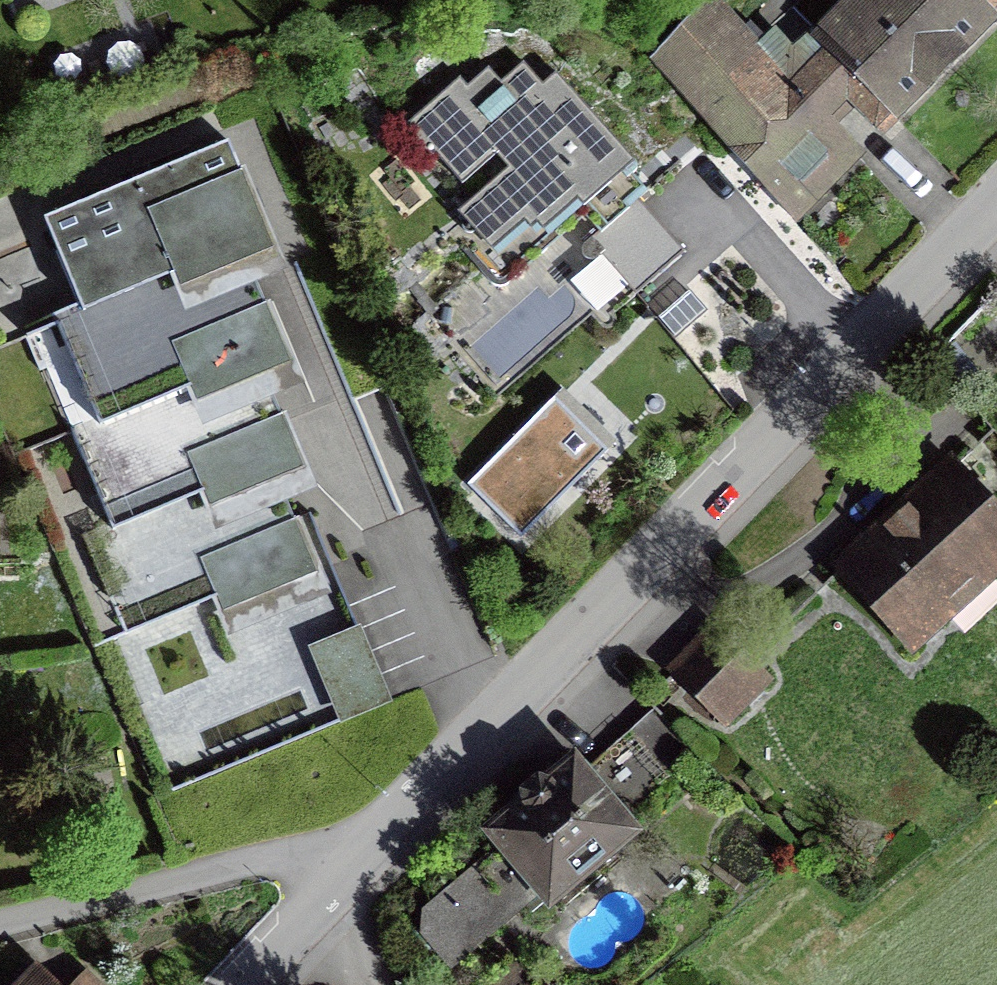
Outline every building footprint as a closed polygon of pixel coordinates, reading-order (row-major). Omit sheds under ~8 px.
[(881,141),(896,127),(897,128),(996,31),(996,0),(848,0),(817,30),(792,5),(761,34),(751,24),(747,27),(721,0),(706,0),(643,61),(799,222),(867,156),(845,133),(839,127),(854,113),(863,122),(881,141)] [(461,78),(402,129),(429,161),(435,156),(461,187),(496,157),(507,170),(457,213),(496,258),(530,229),(533,232),(539,227),(550,240),(636,166),(557,74),(543,86),(523,64),(502,82),(489,68),(468,86),(461,78)] [(230,143),(43,219),(78,306),(52,316),(95,421),(70,431),(107,522),(80,533),(122,637),(212,600),(228,639),(328,598),(286,497),(280,482),(305,471),(274,394),(267,377),(290,368),(253,278),(248,264),(275,253),(248,189),(230,143)] [(643,292),(684,254),(637,204),(596,242),(643,292)] [(470,487),(524,539),(608,453),(555,401),(470,487)] [(952,455),(828,567),(913,659),(996,582),(996,504),(952,455)] [(773,682),(708,622),(662,670),(727,731),(773,682)] [(361,626),(307,648),(340,727),(394,705),(361,626)] [(520,800),(480,834),(494,851),(424,910),(418,936),(451,974),(536,902),(551,918),(644,838),(574,755),(543,781),(540,777),(517,797),(520,800)] [(37,964),(17,984),(58,984),(37,964)] [(87,970),(73,984),(102,984),(87,970)]
